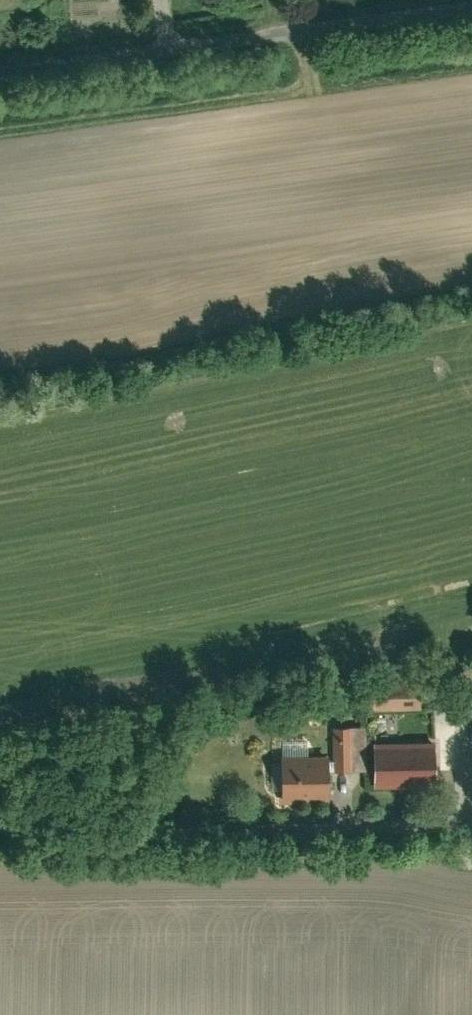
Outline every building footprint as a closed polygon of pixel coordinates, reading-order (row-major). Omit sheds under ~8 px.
[(421,707),(420,686),(372,688),(373,709),(421,707)] [(368,727),(334,728),(335,769),(369,769),(368,727)] [(309,741),(284,741),(284,756),(309,755),(309,741)] [(434,746),(376,747),(377,787),(435,786),(434,746)] [(329,760),(283,761),(284,800),(330,799),(329,760)]
